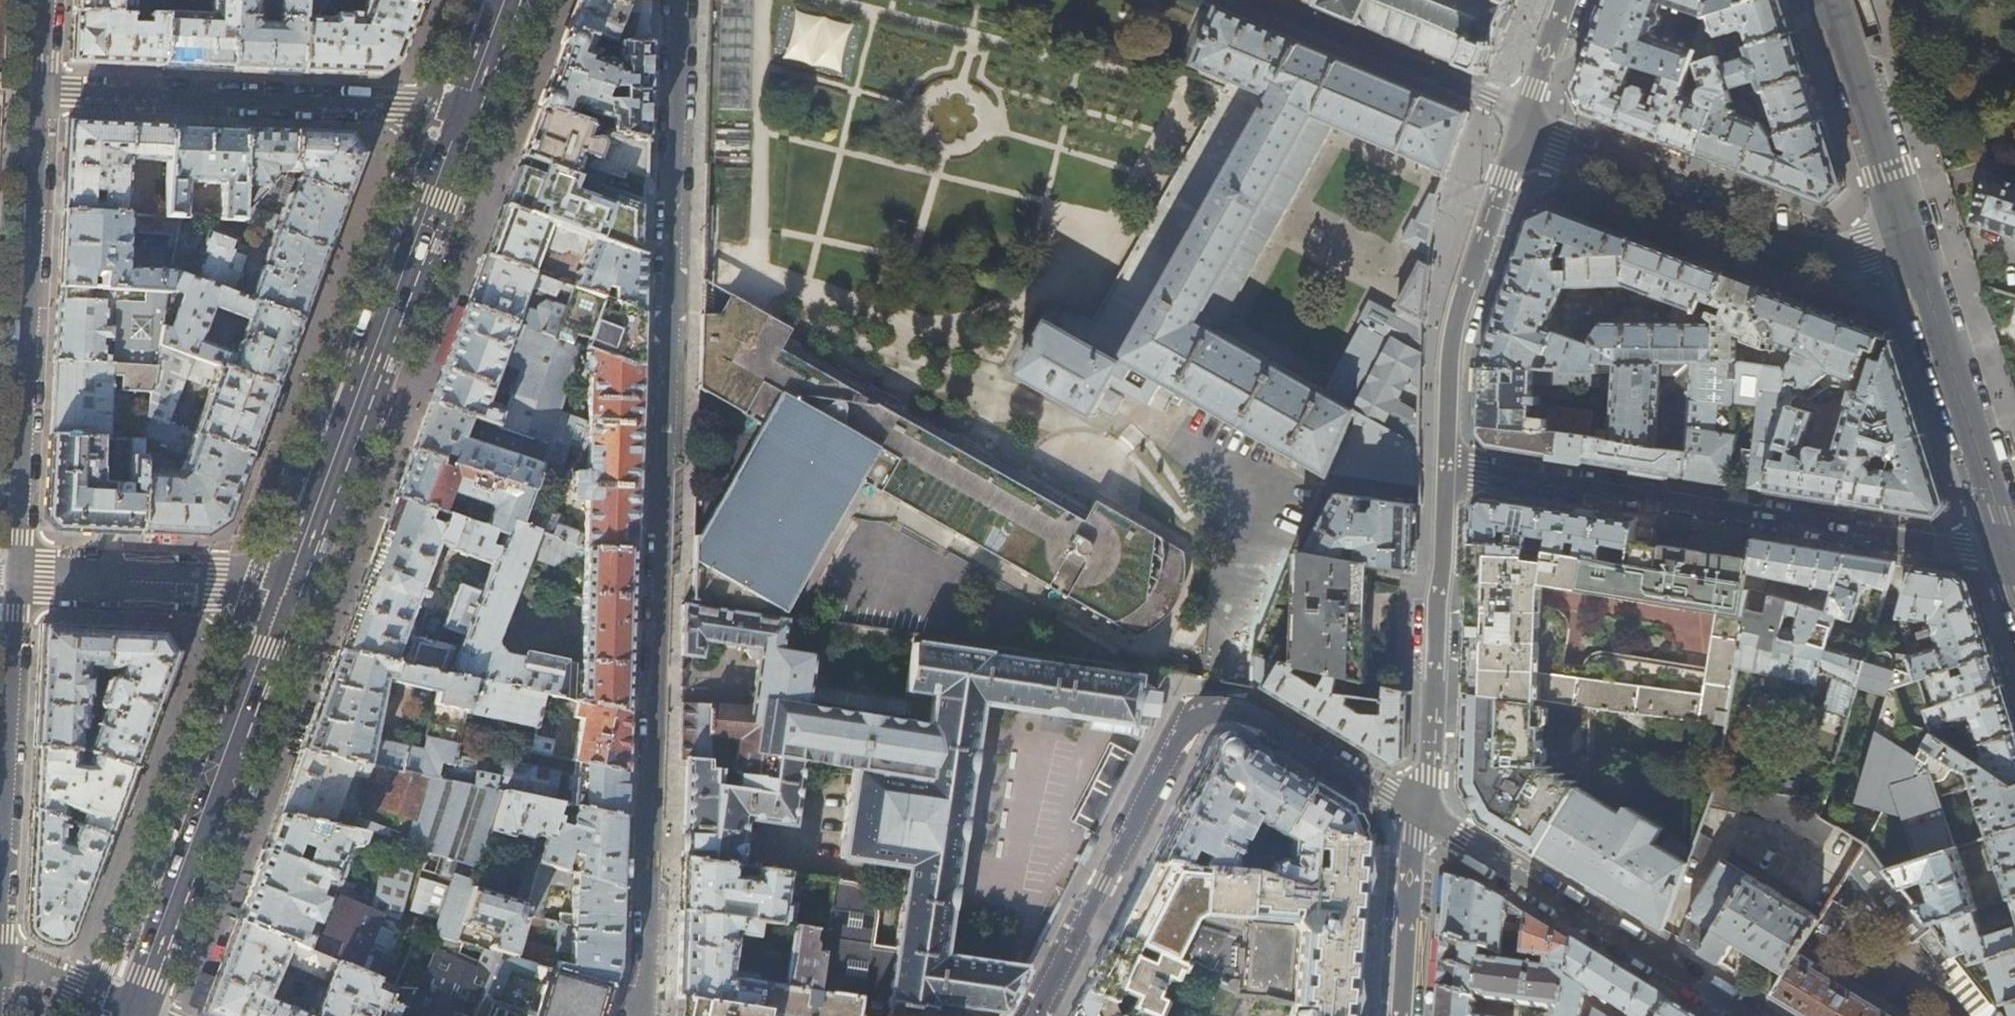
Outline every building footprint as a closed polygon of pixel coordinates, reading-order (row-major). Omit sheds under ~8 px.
[(73,12),(138,15),(144,15),(144,0),(73,0),(73,12)] [(235,0),(212,0),(211,15),(164,14),(164,16),(161,66),(213,68),(231,69),(235,0)] [(301,72),(305,0),(283,0),(282,18),(276,24),(263,24),(258,18),(259,0),(235,0),(231,69),(293,72),(301,72)] [(301,72),(353,74),(358,75),(376,75),(392,65),(397,62),(400,54),(409,29),(418,5),(403,0),(366,0),(358,21),(356,21),(356,14),(347,14),(347,15),(333,16),(330,20),(316,19),(320,11),(322,11),(324,6),(328,7),(331,0),(305,0),(301,72)] [(649,0),(579,0),(568,31),(605,45),(648,47),(649,9),(649,0)] [(719,109),(750,110),(754,0),(722,0),(719,109)] [(1316,5),(1356,22),(1381,32),(1385,34),(1410,44),(1413,46),(1464,67),(1474,71),(1483,75),(1487,77),(1488,74),(1486,73),(1488,68),(1487,67),(1490,59),(1491,58),(1494,51),(1495,51),(1496,49),(1499,50),(1507,29),(1515,9),(1512,8),(1513,5),(1512,5),(1514,0),(1304,0),(1316,5)] [(1706,17),(1711,0),(1607,0),(1595,35),(1593,40),(1623,52),(1620,62),(1636,66),(1645,69),(1654,71),(1664,74),(1686,80),(1688,73),(1690,67),(1696,49),(1655,36),(1657,28),(1660,28),(1662,27),(1664,25),(1665,24),(1666,22),(1666,19),(1666,17),(1665,15),(1663,13),(1666,4),(1705,18),(1706,17)] [(1705,18),(1696,49),(1690,67),(1696,65),(1719,58),(1734,53),(1732,48),(1725,50),(1720,36),(1742,29),(1747,32),(1752,47),(1795,33),(1792,24),(1784,0),(1758,0),(1706,17),(1705,18)] [(1706,17),(1758,0),(1711,0),(1706,17)] [(772,31),(859,54),(867,23),(780,1),(772,31)] [(1459,143),(1470,112),(1383,76),(1244,18),(1211,5),(1187,61),(1271,96),(1123,357),(1053,318),(1022,372),(1096,414),(1100,406),(1112,413),(1117,411),(1124,399),(1123,394),(1112,387),(1114,382),(1151,403),(1160,388),(1174,397),(1180,388),(1330,475),(1332,469),(1421,482),(1420,460),(1420,453),(1421,411),(1421,400),(1423,326),(1426,322),(1427,312),(1428,307),(1429,294),(1432,266),(1429,264),(1421,260),(1397,304),(1400,306),(1396,313),(1371,299),(1358,321),(1362,323),(1325,390),(1219,329),(1336,124),(1445,170),(1444,171),(1448,173),(1459,143)] [(138,19),(138,15),(73,12),(71,36),(68,64),(118,64),(161,66),(164,16),(148,16),(148,24),(129,24),(129,19),(138,19)] [(538,110),(587,125),(603,130),(645,142),(646,86),(648,47),(605,45),(568,31),(551,75),(538,110)] [(1719,58),(1730,92),(1733,100),(1743,97),(1766,90),(1809,75),(1798,41),(1795,33),(1752,47),(1734,53),(1719,58)] [(1626,92),(1636,66),(1620,62),(1623,52),(1593,40),(1578,83),(1575,90),(1580,101),(1586,114),(1625,128),(1662,142),(1665,119),(1674,122),(1684,88),(1686,81),(1686,80),(1664,74),(1653,106),(1647,104),(1649,96),(1646,89),(1640,87),(1633,90),(1631,94),(1626,92)] [(1719,58),(1696,65),(1705,89),(1700,101),(1696,99),(1697,93),(1684,88),(1674,122),(1665,119),(1662,142),(1694,154),(1699,156),(1723,94),(1730,92),(1719,58)] [(1654,71),(1645,69),(1643,76),(1652,78),(1654,71)] [(1695,75),(1688,73),(1686,80),(1686,81),(1693,82),(1695,75)] [(1809,75),(1766,90),(1767,94),(1756,97),(1760,111),(1766,116),(1773,114),(1780,135),(1824,121),(1816,98),(1809,75)] [(1723,94),(1699,156),(1706,158),(1744,172),(1762,125),(1757,122),(1758,121),(1737,113),(1743,97),(1733,100),(1730,92),(1723,94)] [(643,179),(645,142),(603,130),(597,148),(597,146),(597,144),(596,142),(595,141),(592,140),(582,136),(587,125),(538,110),(530,133),(520,157),(529,161),(571,175),(600,186),(608,167),(643,179)] [(130,159),(168,160),(170,126),(86,122),(70,121),(67,121),(63,203),(62,211),(127,213),(130,159)] [(1762,125),(1744,172),(1749,174),(1774,184),(1779,186),(1826,203),(1844,186),(1832,147),(1831,143),(1824,121),(1780,135),(1783,147),(1790,150),(1792,152),(1790,158),(1778,153),(1773,137),(1772,138),(1762,124),(1762,125)] [(170,126),(168,160),(165,215),(181,216),(240,219),(241,198),(245,129),(235,128),(170,126)] [(251,129),(245,129),(241,198),(260,199),(268,191),(282,177),(288,177),(287,173),(292,160),(294,131),(251,129)] [(292,160),(287,173),(300,173),(298,181),(346,199),(353,179),(362,154),(355,144),(348,134),(332,133),(294,131),(292,160)] [(527,165),(525,171),(516,168),(505,198),(514,201),(530,207),(526,218),(535,221),(586,239),(589,241),(596,243),(641,258),(642,228),(642,214),(609,202),(608,206),(565,191),(569,181),(571,175),(529,161),(527,165)] [(1987,176),(1972,224),(2014,238),(2014,185),(1987,176)] [(298,181),(288,177),(282,177),(268,191),(280,196),(280,198),(284,200),(278,216),(252,206),(240,219),(273,232),(326,252),(343,205),(346,199),(298,181)] [(1438,199),(1440,195),(1432,194),(1417,221),(1414,219),(1402,240),(1430,256),(1437,206),(1438,199)] [(1528,208),(1531,220),(1555,209),(1584,219),(1586,212),(1552,199),(1528,208)] [(580,254),(586,239),(535,221),(526,218),(501,208),(499,213),(483,257),(529,274),(541,246),(558,252),(567,249),(580,254)] [(1518,258),(1623,255),(1629,255),(1632,237),(1593,222),(1584,219),(1555,209),(1531,220),(1527,231),(1518,258)] [(165,215),(127,213),(62,211),(60,249),(58,286),(89,287),(90,276),(100,277),(100,288),(168,291),(171,271),(171,270),(135,268),(135,271),(127,271),(129,221),(136,221),(136,224),(139,229),(169,231),(168,242),(176,243),(181,216),(165,215)] [(202,256),(194,280),(232,294),(244,262),(244,260),(244,258),(243,257),(243,256),(241,255),(231,252),(234,240),(208,230),(199,255),(202,256)] [(313,286),(326,252),(273,232),(248,300),(300,320),(313,286)] [(1709,317),(1727,272),(1726,271),(1685,257),(1678,254),(1632,237),(1629,255),(1623,255),(1627,285),(1672,303),(1665,323),(1651,323),(1651,313),(1624,313),(1624,323),(1604,323),(1594,341),(1594,343),(1594,345),(1598,347),(1599,364),(1620,363),(1620,355),(1715,354),(1716,324),(1709,318),(1709,317)] [(639,313),(641,258),(596,243),(589,241),(571,288),(598,299),(603,287),(614,291),(614,304),(639,313)] [(1685,257),(1726,271),(1728,264),(1688,250),(1685,257)] [(1626,286),(1627,285),(1623,255),(1518,258),(1508,286),(1505,295),(1480,365),(1533,367),(1539,352),(1548,355),(1551,360),(1547,368),(1599,372),(1599,364),(1598,347),(1594,345),(1594,343),(1547,329),(1563,287),(1626,286)] [(571,288),(529,274),(483,257),(467,301),(464,307),(513,323),(529,329),(535,313),(528,310),(524,312),(523,315),(517,313),(527,284),(558,295),(559,292),(568,295),(571,288)] [(194,280),(171,271),(168,291),(159,345),(275,388),(278,381),(300,320),(248,300),(232,294),(194,280)] [(1754,312),(1765,286),(1759,284),(1727,272),(1709,317),(1709,318),(1716,324),(1715,354),(1716,362),(1741,362),(1744,363),(1744,359),(1740,355),(1736,355),(1738,335),(1744,337),(1744,340),(1758,347),(1757,365),(1764,366),(1765,351),(1766,335),(1754,312)] [(759,612),(780,616),(855,482),(1118,658),(1130,653),(1141,646),(1151,636),(1157,628),(1162,619),(1166,609),(1169,595),(1168,583),(1166,571),(1082,513),(1078,520),(789,328),(793,320),(734,281),(699,312),(698,349),(697,381),(702,380),(762,420),(698,531),(693,529),(691,604),(759,612)] [(89,287),(58,286),(58,293),(55,361),(110,363),(117,364),(155,366),(159,345),(168,291),(100,288),(89,287)] [(1798,353),(1816,305),(1796,297),(1765,286),(1754,312),(1766,335),(1765,351),(1775,352),(1777,347),(1798,353)] [(571,288),(568,295),(564,308),(547,302),(538,305),(535,313),(529,329),(578,346),(590,350),(638,366),(638,355),(639,324),(639,313),(614,304),(598,299),(571,288)] [(1892,342),(1894,341),(1892,334),(1822,307),(1816,305),(1798,353),(1791,371),(1788,380),(1796,397),(1796,399),(1807,399),(1807,398),(1802,396),(1805,387),(1810,389),(1825,377),(1831,386),(1841,386),(1863,393),(1880,337),(1892,342)] [(547,443),(558,411),(558,410),(578,346),(529,329),(513,323),(464,307),(438,377),(428,404),(547,443)] [(1872,406),(1892,342),(1880,337),(1863,393),(1841,386),(1831,386),(1817,395),(1820,401),(1833,394),(1842,393),(1851,395),(1834,451),(1803,448),(1817,408),(1813,398),(1812,399),(1807,399),(1796,399),(1765,491),(1813,498),(1835,502),(1842,503),(1863,435),(1868,418),(1872,406)] [(1863,435),(1893,445),(1924,435),(1914,401),(1894,341),(1892,342),(1872,406),(1882,408),(1886,420),(1880,422),(1868,418),(1863,435)] [(147,418),(167,425),(184,379),(201,385),(204,378),(213,380),(192,434),(250,456),(253,447),(275,388),(159,345),(155,366),(151,393),(147,418)] [(638,366),(590,350),(587,421),(589,422),(589,424),(636,423),(637,372),(638,366)] [(106,438),(110,363),(55,361),(54,370),(51,435),(102,438),(106,438)] [(1656,449),(1673,453),(1687,455),(1692,362),(1620,363),(1599,364),(1599,372),(1547,368),(1533,367),(1480,365),(1479,395),(1478,426),(1547,430),(1562,432),(1591,437),(1593,411),(1544,406),(1543,418),(1530,417),(1531,404),(1540,405),(1540,395),(1532,395),(1533,384),(1599,386),(1600,373),(1616,373),(1612,433),(1597,431),(1597,438),(1611,441),(1656,449)] [(1735,435),(1737,409),(1741,362),(1716,362),(1692,362),(1687,455),(1684,478),(1695,480),(1706,481),(1728,485),(1735,435)] [(1759,490),(1765,491),(1796,399),(1796,397),(1788,380),(1783,370),(1764,366),(1757,365),(1744,363),(1741,362),(1737,409),(1761,411),(1750,488),(1759,490)] [(155,366),(117,364),(116,381),(120,382),(119,391),(151,393),(155,366)] [(1783,370),(1788,380),(1791,371),(1783,370)] [(535,479),(547,443),(428,404),(416,435),(410,452),(530,491),(535,479)] [(634,468),(636,423),(589,424),(589,422),(587,421),(558,411),(547,443),(535,479),(554,485),(568,444),(586,450),(586,473),(572,472),(571,501),(585,501),(584,537),(556,526),(559,516),(526,504),(518,526),(537,533),(583,549),(632,550),(634,480),(634,468)] [(167,425),(147,418),(144,436),(169,445),(168,449),(186,456),(181,469),(156,468),(156,473),(141,472),(139,532),(172,533),(205,535),(218,526),(226,520),(233,501),(250,456),(192,434),(167,425)] [(1544,455),(1587,462),(1591,437),(1562,432),(1547,430),(1478,426),(1478,429),(1478,435),(1483,441),(1487,446),(1544,455)] [(102,438),(51,435),(49,475),(47,518),(56,528),(114,531),(139,532),(141,472),(143,440),(129,439),(127,482),(99,480),(102,438)] [(1863,506),(1887,510),(1892,486),(1887,485),(1889,470),(1881,468),(1877,470),(1876,466),(1879,465),(1877,456),(1882,453),(1891,455),(1893,445),(1863,435),(1842,503),(1863,506)] [(1892,486),(1887,510),(1908,513),(1935,518),(1937,518),(1948,506),(1946,502),(1945,498),(1935,467),(1924,435),(1893,445),(1891,455),(1889,470),(1887,485),(1892,486)] [(1624,468),(1684,478),(1687,455),(1673,453),(1656,449),(1611,441),(1597,438),(1591,437),(1587,462),(1624,468)] [(122,439),(109,438),(108,464),(121,465),(122,439)] [(530,491),(410,452),(396,490),(392,499),(457,520),(462,505),(446,500),(449,493),(488,506),(491,512),(484,529),(503,535),(508,522),(518,526),(526,504),(530,491)] [(1341,492),(1310,552),(1350,558),(1353,546),(1364,547),(1362,560),(1373,562),(1414,570),(1414,544),(1415,503),(1387,501),(1381,500),(1381,508),(1377,512),(1363,511),(1363,496),(1341,492)] [(1604,545),(1632,552),(1634,541),(1637,520),(1601,515),(1599,514),(1529,503),(1487,496),(1480,502),(1475,506),(1474,542),(1503,542),(1502,531),(1510,531),(1510,543),(1539,548),(1540,536),(1561,538),(1559,551),(1580,554),(1582,543),(1589,544),(1588,556),(1603,559),(1604,545)] [(492,565),(503,535),(484,529),(457,520),(392,499),(364,574),(335,652),(448,676),(457,654),(411,643),(407,653),(397,649),(417,596),(422,598),(424,593),(418,591),(436,544),(492,565)] [(579,703),(627,713),(627,683),(629,630),(631,568),(632,550),(583,549),(537,533),(518,526),(508,522),(503,535),(492,565),(483,586),(464,636),(457,654),(448,676),(472,681),(540,696),(558,699),(568,701),(579,703)] [(1746,589),(1751,590),(1798,604),(1831,612),(1836,592),(1846,554),(1799,546),(1795,546),(1753,539),(1750,559),(1746,589)] [(1634,541),(1632,552),(1630,565),(1603,559),(1588,556),(1585,555),(1581,588),(1684,605),(1717,611),(1712,635),(1742,640),(1751,590),(1746,589),(1750,559),(1693,550),(1650,543),(1634,541)] [(1544,582),(1581,588),(1585,555),(1580,554),(1559,551),(1539,548),(1510,543),(1503,542),(1474,542),(1472,596),(1469,679),(1469,693),(1498,696),(1507,695),(1530,699),(1539,699),(1589,706),(1727,727),(1737,668),(1742,640),(1712,635),(1706,671),(1606,654),(1602,654),(1599,655),(1594,657),(1590,661),(1588,667),(1588,670),(1565,667),(1569,626),(1567,619),(1565,616),(1560,612),(1553,608),(1546,606),(1543,606),(1544,582)] [(1308,552),(1303,665),(1339,674),(1339,675),(1368,682),(1371,595),(1372,582),(1372,572),(1373,562),(1362,560),(1350,558),(1310,552),(1308,552)] [(1830,614),(1838,616),(1853,621),(1864,583),(1888,589),(1895,561),(1860,556),(1846,554),(1836,592),(1831,612),(1830,614)] [(1916,565),(1903,618),(1933,623),(1935,627),(1924,631),(1926,638),(1937,634),(1940,646),(1918,653),(1916,645),(1912,642),(1909,643),(1913,656),(1920,679),(1995,655),(1982,615),(1971,582),(1960,572),(1940,569),(1916,565)] [(464,636),(483,586),(479,584),(476,592),(459,585),(442,627),(464,636)] [(1819,685),(1823,670),(1832,636),(1838,616),(1830,614),(1831,612),(1798,604),(1751,590),(1742,640),(1737,668),(1788,678),(1819,685)] [(894,776),(902,722),(806,706),(814,655),(781,650),(785,623),(756,618),(690,609),(681,608),(680,656),(698,658),(703,641),(748,649),(747,656),(749,659),(754,660),(748,708),(708,705),(680,703),(679,759),(686,760),(706,761),(708,761),(708,737),(737,740),(733,772),(735,772),(737,775),(760,779),(764,758),(774,759),(802,763),(854,770),(894,776)] [(100,669),(105,630),(95,629),(53,628),(41,627),(39,670),(35,748),(76,749),(79,750),(80,730),(82,730),(83,729),(84,728),(85,726),(86,688),(98,689),(100,669)] [(162,632),(105,630),(100,669),(109,670),(109,673),(112,674),(112,678),(109,678),(108,679),(107,680),(99,702),(98,704),(99,706),(101,708),(103,709),(95,731),(87,730),(82,750),(90,753),(133,770),(159,699),(176,653),(171,646),(162,632)] [(1820,707),(1805,756),(1836,766),(1859,688),(1867,661),(1873,638),(1846,630),(1838,637),(1832,636),(1823,670),(1836,676),(1827,709),(1820,707)] [(1026,968),(1020,968),(943,957),(981,703),(1148,726),(1150,728),(1152,715),(1156,716),(1157,712),(1155,711),(1156,705),(1157,700),(1159,700),(1160,695),(1156,694),(1156,690),(1155,690),(1135,680),(914,646),(907,693),(933,697),(928,726),(902,722),(894,776),(854,770),(841,859),(907,869),(895,948),(875,945),(877,929),(879,919),(879,913),(878,908),(877,904),(874,898),(870,892),(865,888),(859,885),(853,883),(833,880),(827,930),(817,991),(860,998),(857,1015),(967,1015),(968,1011),(1002,1014),(1025,970),(1026,968)] [(449,782),(454,758),(464,715),(472,681),(448,676),(335,652),(317,701),(298,752),(449,782)] [(1267,666),(1268,656),(1256,653),(1255,652),(1254,654),(1253,665),(1267,666)] [(1995,655),(1920,679),(1922,684),(1930,682),(1936,699),(1927,702),(1930,710),(2005,686),(2003,680),(1995,655)] [(1397,687),(1388,684),(1386,699),(1338,691),(1339,675),(1339,674),(1303,665),(1268,656),(1267,666),(1253,665),(1252,683),(1314,719),(1393,765),(1400,762),(1407,758),(1410,726),(1412,695),(1413,692),(1397,687)] [(1867,661),(1859,688),(1889,693),(1857,799),(1882,811),(1878,822),(1866,844),(1886,870),(1956,847),(1941,798),(1974,787),(1990,836),(2014,828),(2014,783),(1981,761),(1971,755),(1963,750),(1937,733),(1930,710),(1927,702),(1922,684),(1920,679),(1913,656),(1900,664),(1897,660),(1895,658),(1894,657),(1892,657),(1890,656),(1887,657),(1885,657),(1883,658),(1881,660),(1880,661),(1880,663),(1867,661)] [(534,728),(540,696),(472,681),(464,715),(534,728)] [(1977,745),(2014,734),(2014,717),(2011,705),(2005,686),(1930,710),(1937,733),(1963,750),(1972,747),(1973,747),(1977,745)] [(1498,696),(1469,693),(1468,706),(1468,718),(1467,729),(1465,785),(1475,803),(1483,820),(1529,848),(1570,873),(1596,889),(1627,908),(1664,930),(1688,862),(1655,841),(1664,826),(1628,805),(1624,812),(1579,785),(1576,778),(1587,759),(1589,706),(1539,699),(1530,699),(1507,695),(1498,696)] [(549,741),(558,699),(540,696),(534,728),(529,753),(549,756),(552,742),(549,741)] [(576,762),(625,773),(625,762),(627,713),(579,703),(568,701),(566,711),(573,712),(572,719),(585,722),(576,762)] [(1278,835),(1309,784),(1270,760),(1265,757),(1227,734),(1219,736),(1213,738),(1182,796),(1180,802),(1148,863),(1246,871),(1246,866),(1230,864),(1231,855),(1251,819),(1278,835)] [(1977,745),(1982,751),(1985,749),(1986,753),(1991,758),(1981,761),(2014,783),(2014,734),(1977,745)] [(1971,755),(1972,747),(1963,750),(1971,755)] [(75,763),(76,749),(35,748),(33,778),(32,809),(65,821),(76,826),(107,838),(124,792),(133,770),(90,753),(85,765),(75,763)] [(1096,832),(1136,756),(1123,750),(1119,757),(1111,753),(1079,815),(1088,819),(1084,826),(1096,832)] [(274,816),(368,834),(385,837),(386,837),(389,832),(387,830),(333,809),(347,772),(368,779),(360,803),(412,821),(404,844),(424,850),(422,854),(425,855),(420,869),(440,875),(437,883),(418,877),(407,910),(437,920),(435,928),(421,923),(419,930),(418,931),(442,938),(452,942),(470,890),(488,834),(502,793),(449,782),(298,752),(294,762),(274,816)] [(573,808),(623,817),(624,803),(624,795),(624,786),(625,773),(576,762),(573,762),(571,778),(568,778),(567,790),(556,788),(558,773),(500,760),(499,767),(454,758),(449,782),(502,793),(555,804),(573,808)] [(682,859),(739,866),(746,818),(793,825),(802,763),(774,759),(771,775),(769,776),(768,776),(766,778),(765,779),(760,779),(737,775),(735,787),(718,785),(720,770),(706,769),(706,761),(686,760),(685,768),(683,842),(682,859)] [(1718,778),(1709,804),(1776,819),(1821,847),(1835,825),(1822,817),(1794,800),(1796,796),(1718,778)] [(1276,858),(1269,863),(1264,877),(1298,886),(1306,881),(1307,868),(1310,848),(1311,836),(1318,831),(1363,842),(1361,838),(1347,810),(1345,806),(1329,796),(1309,784),(1278,835),(1287,841),(1284,861),(1276,858)] [(536,863),(537,863),(562,871),(621,887),(621,869),(623,817),(573,808),(571,816),(569,817),(568,819),(568,820),(568,822),(569,823),(570,824),(571,824),(570,829),(557,825),(558,818),(552,817),(555,804),(502,793),(488,834),(509,840),(510,836),(529,841),(531,845),(539,847),(536,863)] [(1351,808),(1347,810),(1361,838),(1365,836),(1367,830),(1365,825),(1357,810),(1351,808)] [(63,842),(65,821),(32,809),(29,864),(26,919),(26,921),(27,921),(26,924),(26,927),(27,929),(28,931),(30,935),(33,937),(38,940),(41,942),(44,943),(49,945),(53,945),(55,945),(59,945),(62,944),(66,941),(68,939),(69,937),(70,937),(91,882),(107,838),(76,826),(70,844),(63,842)] [(260,851),(332,876),(343,880),(350,861),(339,857),(345,843),(347,843),(350,845),(353,845),(356,845),(358,844),(359,844),(360,843),(364,844),(368,834),(274,816),(265,839),(260,851)] [(1990,836),(1998,862),(1992,865),(1996,875),(2001,873),(2010,899),(2012,898),(2014,897),(2014,828),(1990,836)] [(1699,830),(1690,857),(1700,864),(1713,839),(1699,830)] [(1348,1012),(1348,1008),(1357,911),(1362,854),(1363,842),(1318,831),(1311,836),(1310,848),(1320,850),(1319,869),(1307,868),(1306,881),(1298,886),(1264,877),(1249,873),(1247,873),(1247,872),(1246,871),(1148,863),(1140,878),(1117,923),(1110,935),(1166,962),(1179,968),(1207,980),(1238,994),(1242,994),(1263,997),(1297,1006),(1311,1008),(1309,1015),(1348,1015),(1348,1012)] [(1945,984),(1974,1015),(1992,1002),(1955,956),(1930,925),(1914,904),(1901,889),(1886,870),(1866,844),(1845,878),(1890,933),(1897,928),(1912,946),(1918,941),(1939,968),(1941,966),(1952,979),(1945,984)] [(1976,910),(1956,847),(1886,870),(1901,889),(1925,882),(1930,899),(1914,904),(1930,925),(1975,910),(1976,910)] [(234,922),(304,951),(310,936),(296,931),(301,919),(314,924),(332,876),(260,851),(250,879),(234,922)] [(680,912),(759,921),(784,924),(785,913),(797,915),(799,903),(787,901),(790,873),(739,866),(682,859),(680,905),(680,912)] [(1249,873),(1264,877),(1269,863),(1253,860),(1249,873)] [(370,911),(394,920),(410,872),(380,861),(374,891),(370,911)] [(1684,943),(1721,965),(1733,944),(1765,963),(1752,984),(1773,996),(1785,975),(1796,958),(1819,919),(1723,861),(1688,916),(1679,939),(1684,943)] [(523,916),(572,926),(572,929),(597,930),(597,932),(620,932),(620,926),(621,887),(562,871),(537,863),(526,905),(523,916)] [(1518,943),(1526,944),(1530,918),(1508,905),(1486,892),(1478,887),(1447,878),(1445,912),(1443,940),(1500,957),(1500,953),(1516,955),(1518,943)] [(337,964),(355,972),(364,954),(370,956),(367,963),(378,967),(381,961),(392,966),(405,935),(415,939),(418,931),(419,930),(394,920),(370,911),(374,891),(366,888),(358,907),(337,900),(323,936),(343,944),(335,963),(337,964)] [(501,955),(511,958),(523,916),(526,905),(470,890),(452,942),(500,957),(501,955)] [(1930,925),(1955,956),(1967,951),(1971,963),(1986,958),(2014,949),(2014,926),(1983,936),(1975,910),(1930,925)] [(755,1007),(759,983),(758,983),(759,973),(738,970),(742,935),(756,937),(759,921),(680,912),(680,918),(677,996),(755,1007)] [(620,932),(597,932),(597,930),(572,929),(572,926),(523,916),(511,958),(612,987),(618,966),(619,960),(620,932)] [(1530,918),(1526,944),(1524,956),(1516,955),(1500,953),(1500,957),(1443,940),(1437,1015),(1473,1015),(1474,999),(1561,1011),(1572,944),(1552,932),(1530,918)] [(266,1000),(287,950),(293,955),(289,966),(322,979),(330,961),(304,951),(234,922),(216,969),(213,979),(202,1009),(199,1015),(201,1015),(305,1015),(266,1000)] [(783,986),(817,991),(827,930),(792,925),(784,976),(783,986)] [(1110,935),(1085,984),(1082,991),(1140,1014),(1145,1015),(1155,1015),(1161,1004),(1149,998),(1153,992),(1157,994),(1160,987),(1156,985),(1159,978),(1170,983),(1174,973),(1176,974),(1179,968),(1166,962),(1110,935)] [(500,957),(452,942),(442,938),(410,1010),(423,1015),(474,1015),(500,957)] [(1572,944),(1561,1011),(1560,1015),(1579,1015),(1586,994),(1585,989),(1629,1015),(1665,1015),(1672,1005),(1618,972),(1572,944)] [(1986,958),(2001,1004),(2009,1001),(2014,999),(2014,949),(1986,958)] [(474,1015),(604,1015),(610,995),(612,987),(511,958),(501,955),(500,957),(474,1015)] [(1773,996),(1805,1015),(1892,1015),(1796,958),(1785,975),(1773,996)] [(388,998),(393,988),(355,972),(337,964),(314,1015),(380,1015),(388,998)] [(202,1009),(213,979),(202,976),(193,1001),(196,1005),(202,1009)] [(1242,994),(1238,994),(1207,980),(1191,1015),(1233,1015),(1242,994)] [(860,998),(817,991),(783,986),(759,983),(755,1007),(677,996),(677,1011),(676,1015),(857,1015),(860,998)] [(1140,1014),(1082,991),(1080,995),(1074,1006),(1075,1009),(1072,1010),(1071,1013),(1069,1015),(1139,1015),(1140,1014)] [(398,1005),(403,1007),(404,1005),(388,998),(380,1015),(393,1015),(398,1005)] [(1665,1015),(1690,1015),(1672,1005),(1665,1015)]
